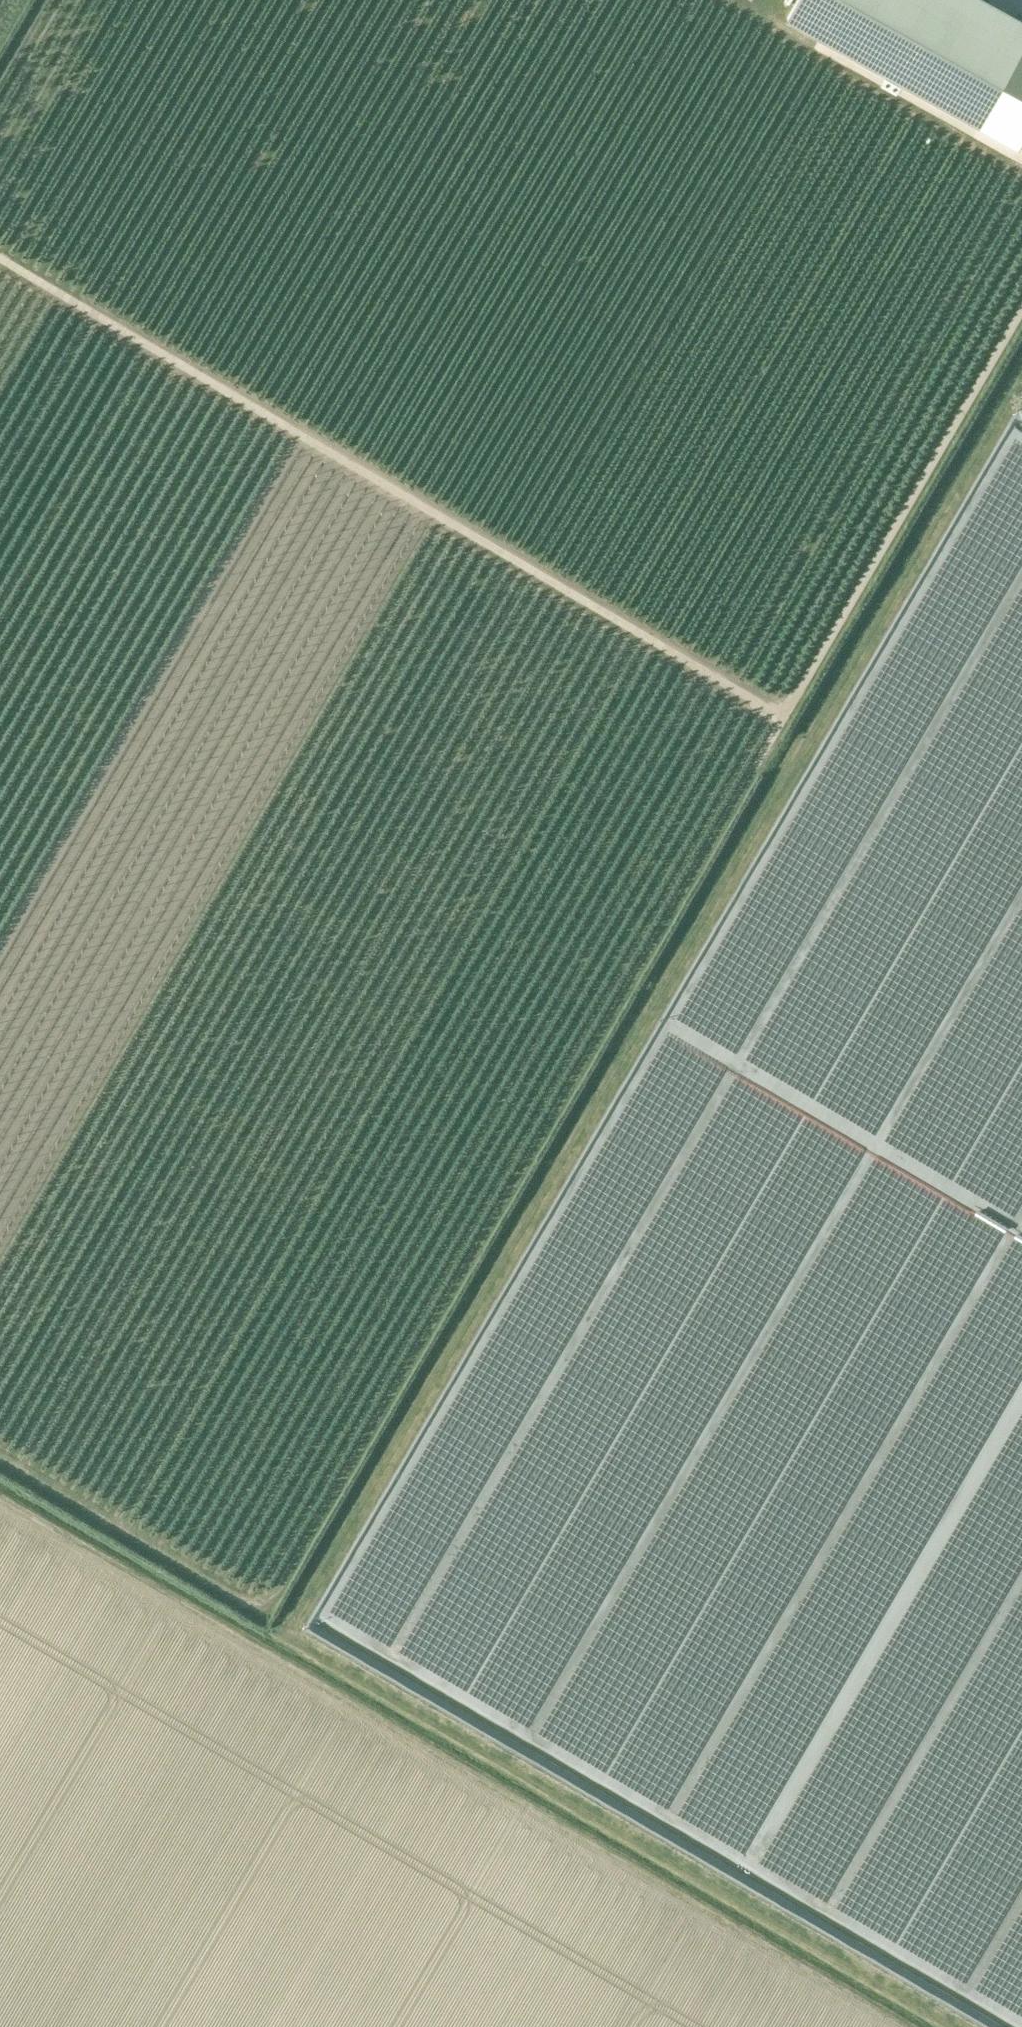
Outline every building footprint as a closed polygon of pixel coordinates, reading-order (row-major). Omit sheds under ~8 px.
[(789,18),(1019,145),(1021,140),(1021,36),(956,0),(799,0),(789,18)]
